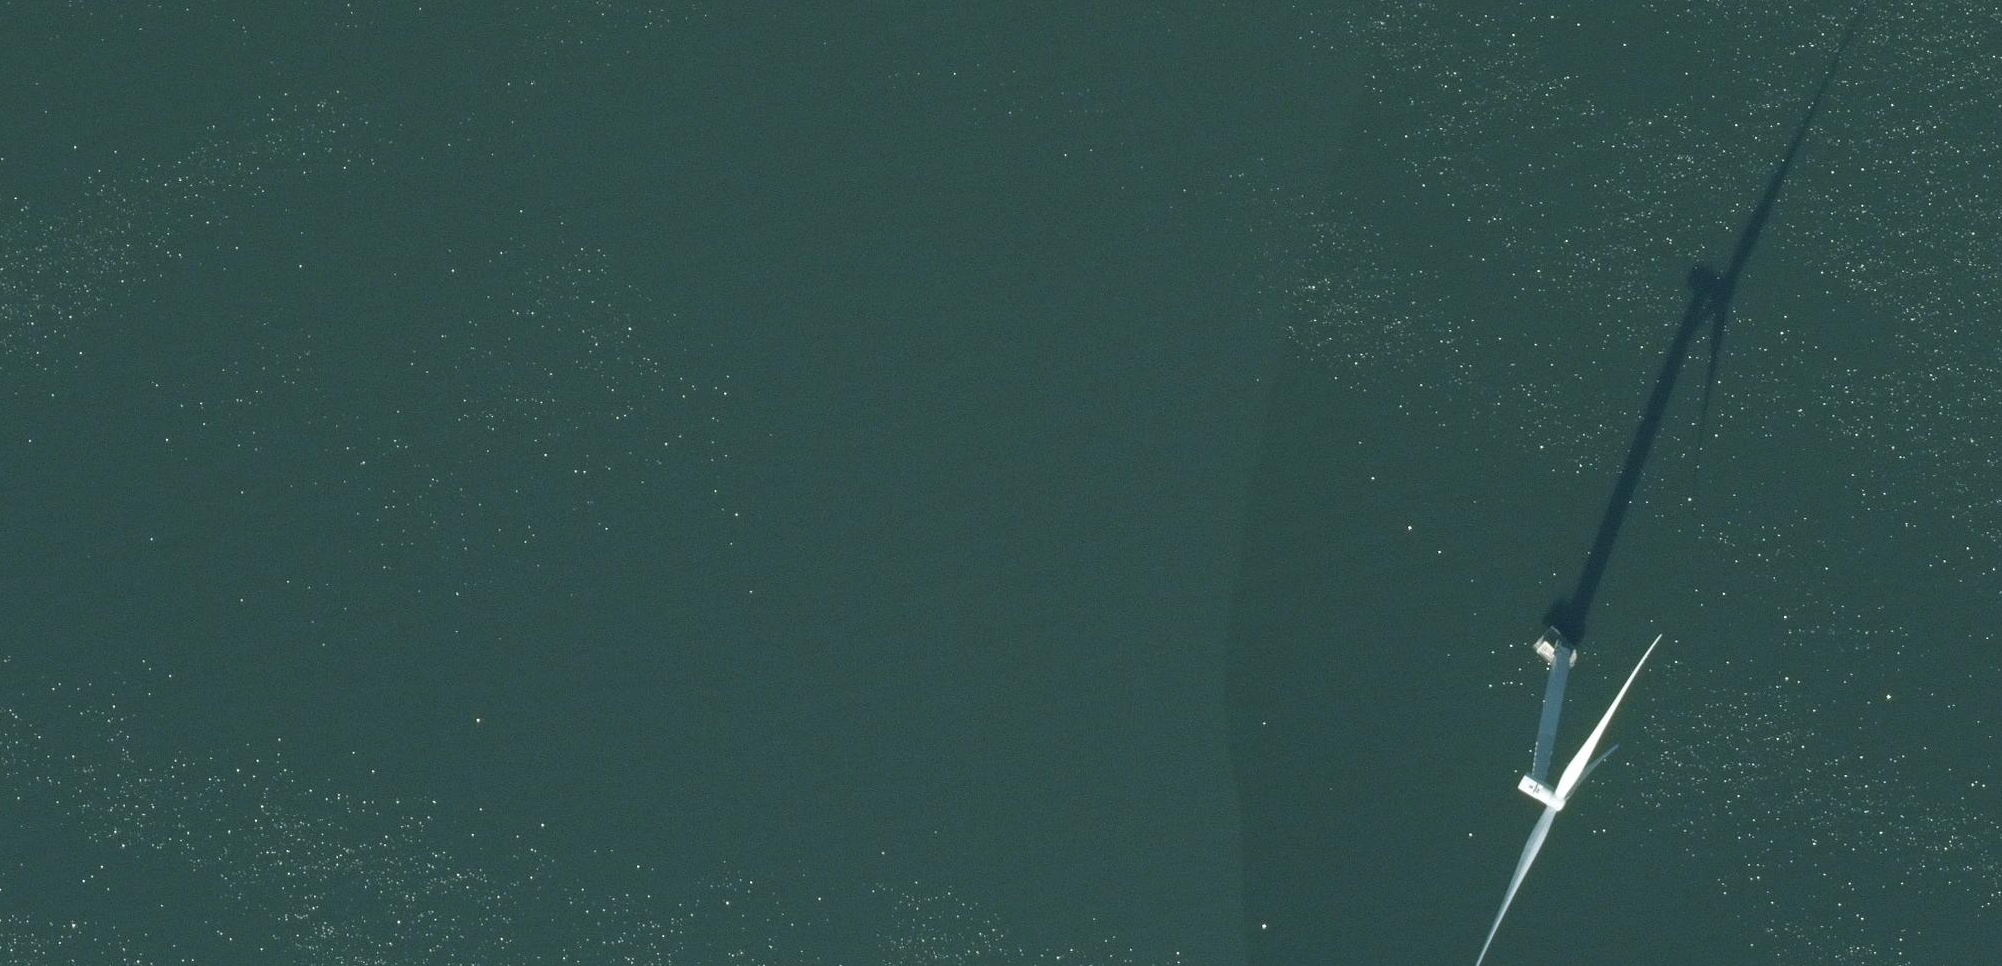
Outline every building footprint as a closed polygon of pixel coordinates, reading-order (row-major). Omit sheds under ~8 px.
[(1557,643),(1556,646),(1556,649),(1557,651),(1559,653),(1560,655),(1564,656),(1567,656),(1570,655),(1571,653),(1573,651),(1574,648),(1574,646),(1573,643),(1571,641),(1568,639),(1566,638),(1563,638),(1561,639),(1559,641),(1557,643)]
